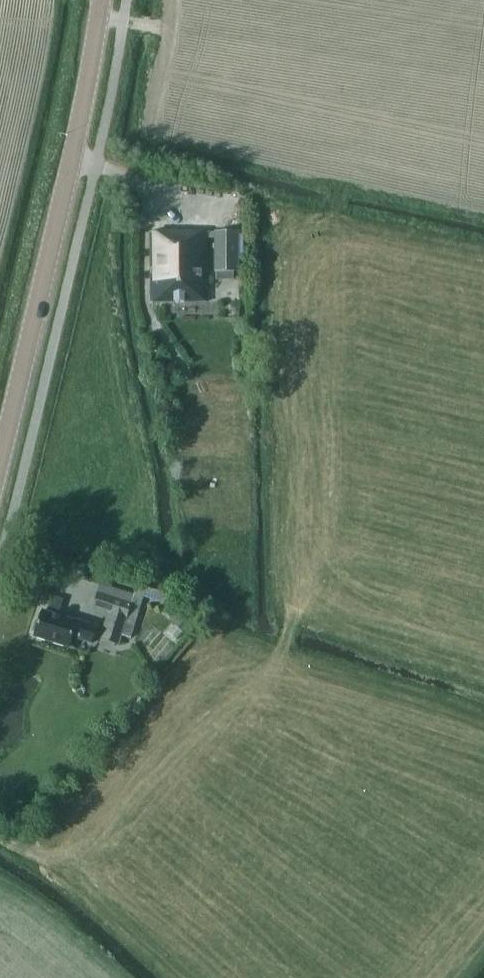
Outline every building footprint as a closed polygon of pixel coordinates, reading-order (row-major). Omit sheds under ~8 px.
[(216,272),(238,272),(238,231),(150,233),(151,304),(207,303),(206,239),(216,239),(216,272)] [(106,614),(99,640),(119,646),(122,635),(131,638),(143,596),(167,604),(170,595),(136,584),(135,587),(100,578),(97,591),(92,609),(106,614)] [(97,626),(75,619),(75,620),(42,610),(33,637),(68,648),(71,639),(91,645),(97,626)] [(182,615),(174,624),(182,632),(190,622),(182,615)] [(174,624),(167,633),(175,640),(182,632),(174,624)]
